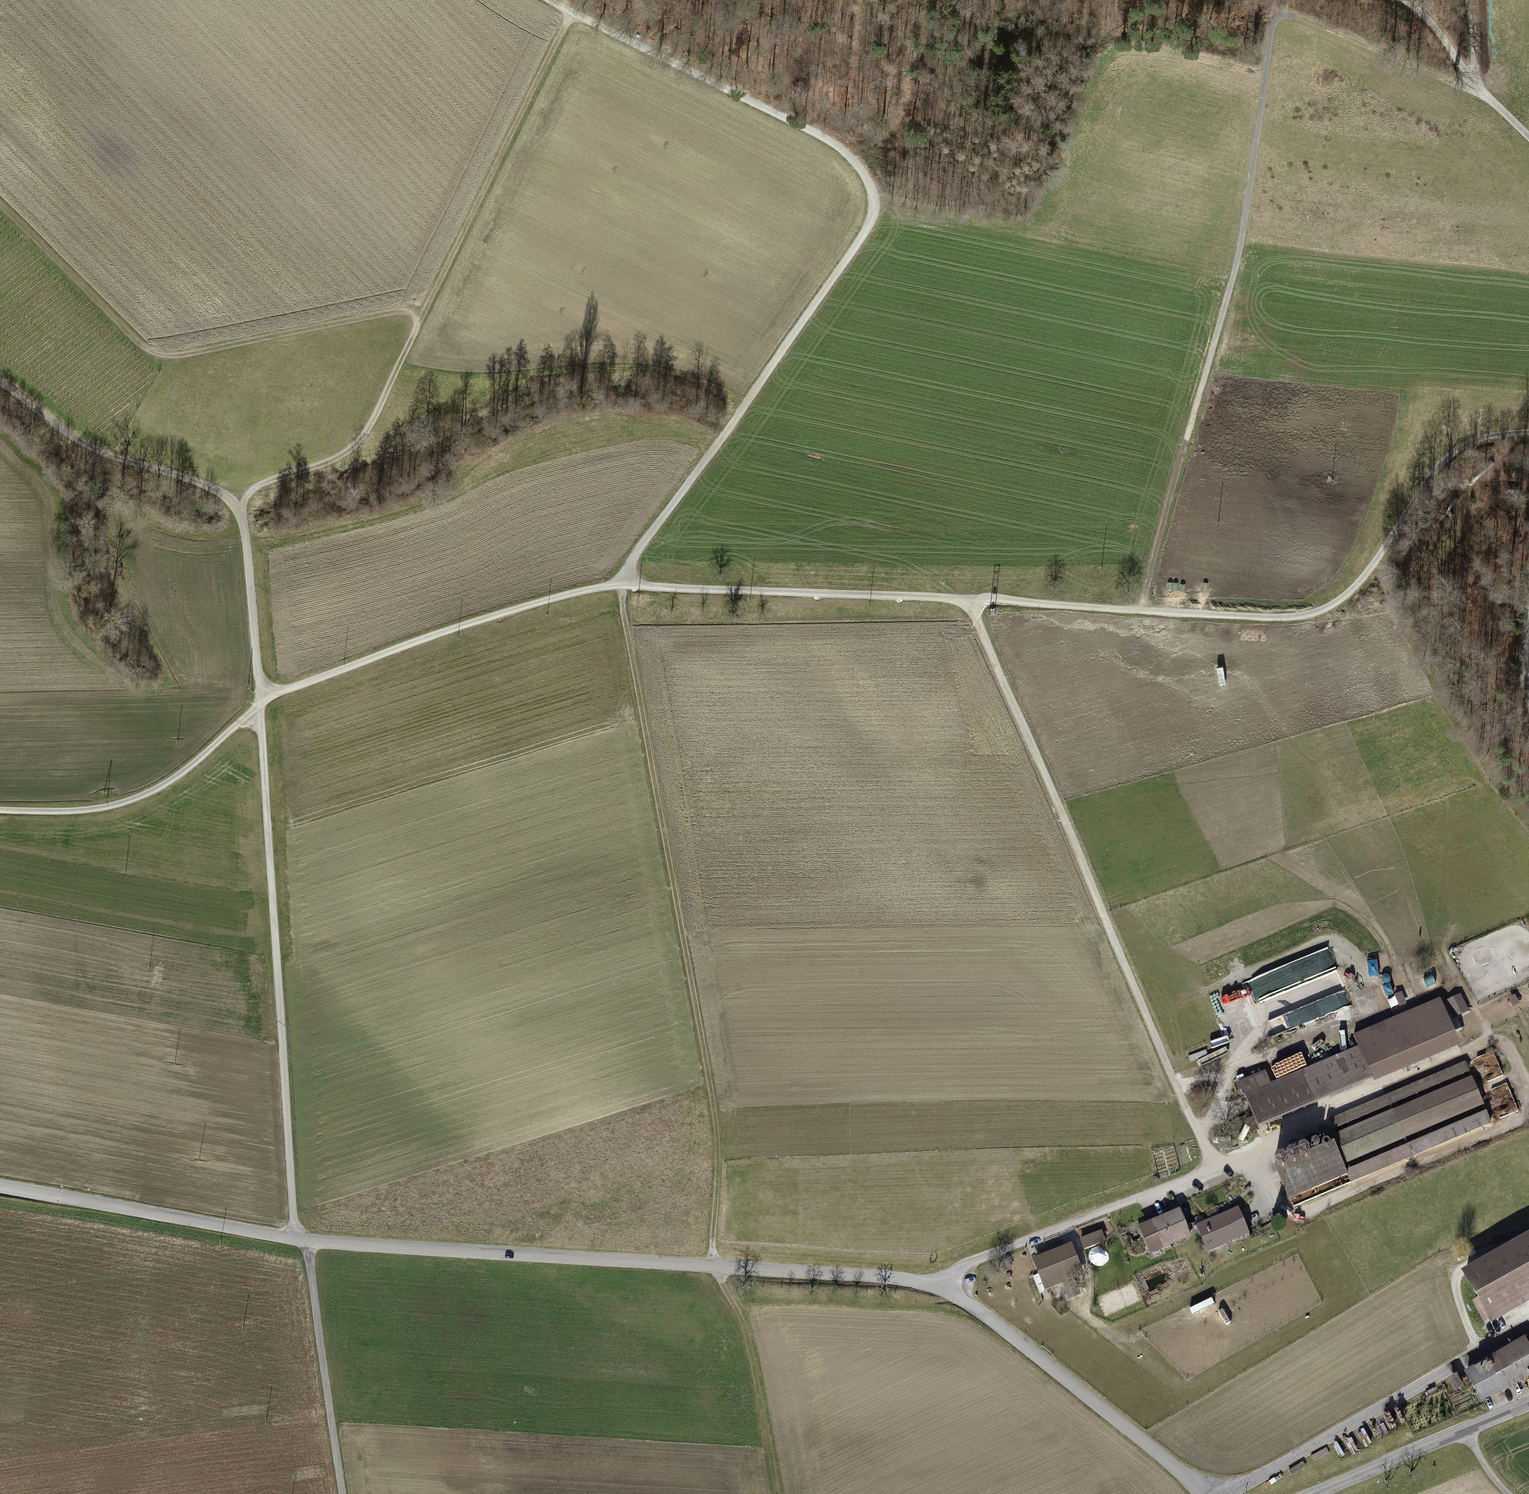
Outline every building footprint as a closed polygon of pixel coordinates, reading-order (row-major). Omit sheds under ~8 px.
[(1000,621),(1026,613),(1025,608),(999,616),(1000,621)] [(1323,1015),(1352,1003),(1347,991),(1318,1003),(1323,1015)] [(1451,996),(1458,1014),(1470,1010),(1463,992),(1451,996)] [(1453,1017),(1457,1015),(1450,998),(1445,1000),(1453,1017)] [(1264,1072),(1240,1082),(1245,1095),(1244,1096),(1258,1128),(1372,1079),(1374,1083),(1459,1047),(1439,1000),(1354,1036),(1359,1047),(1270,1085),(1264,1072)] [(1465,1063),(1330,1120),(1334,1129),(1469,1072),(1465,1063)] [(1331,1137),(1334,1143),(1275,1168),(1288,1199),(1347,1174),(1346,1171),(1343,1164),(1483,1105),(1471,1078),(1331,1137)] [(1511,1084),(1493,1088),(1496,1101),(1505,1099),(1507,1106),(1499,1108),(1501,1116),(1518,1112),(1511,1084)] [(1485,1112),(1346,1171),(1347,1174),(1350,1182),(1490,1123),(1485,1112)] [(1249,1234),(1238,1208),(1230,1211),(1229,1213),(1229,1215),(1218,1220),(1216,1218),(1214,1218),(1197,1225),(1197,1226),(1199,1231),(1206,1248),(1225,1241),(1226,1242),(1227,1242),(1229,1242),(1249,1234)] [(1180,1212),(1140,1229),(1149,1250),(1178,1237),(1179,1240),(1190,1235),(1186,1226),(1180,1212)] [(1196,1222),(1186,1226),(1190,1235),(1199,1231),(1197,1226),(1197,1225),(1196,1222)] [(1470,1276),(1497,1325),(1528,1307),(1528,1243),(1470,1276)] [(1071,1247),(1036,1260),(1045,1284),(1080,1270),(1071,1247)] [(1080,1270),(1045,1284),(1047,1289),(1063,1283),(1069,1299),(1081,1295),(1074,1279),(1082,1276),(1080,1270)] [(1467,1375),(1483,1403),(1528,1378),(1528,1340),(1467,1375)] [(1458,1371),(1450,1375),(1456,1387),(1465,1383),(1458,1371)]
